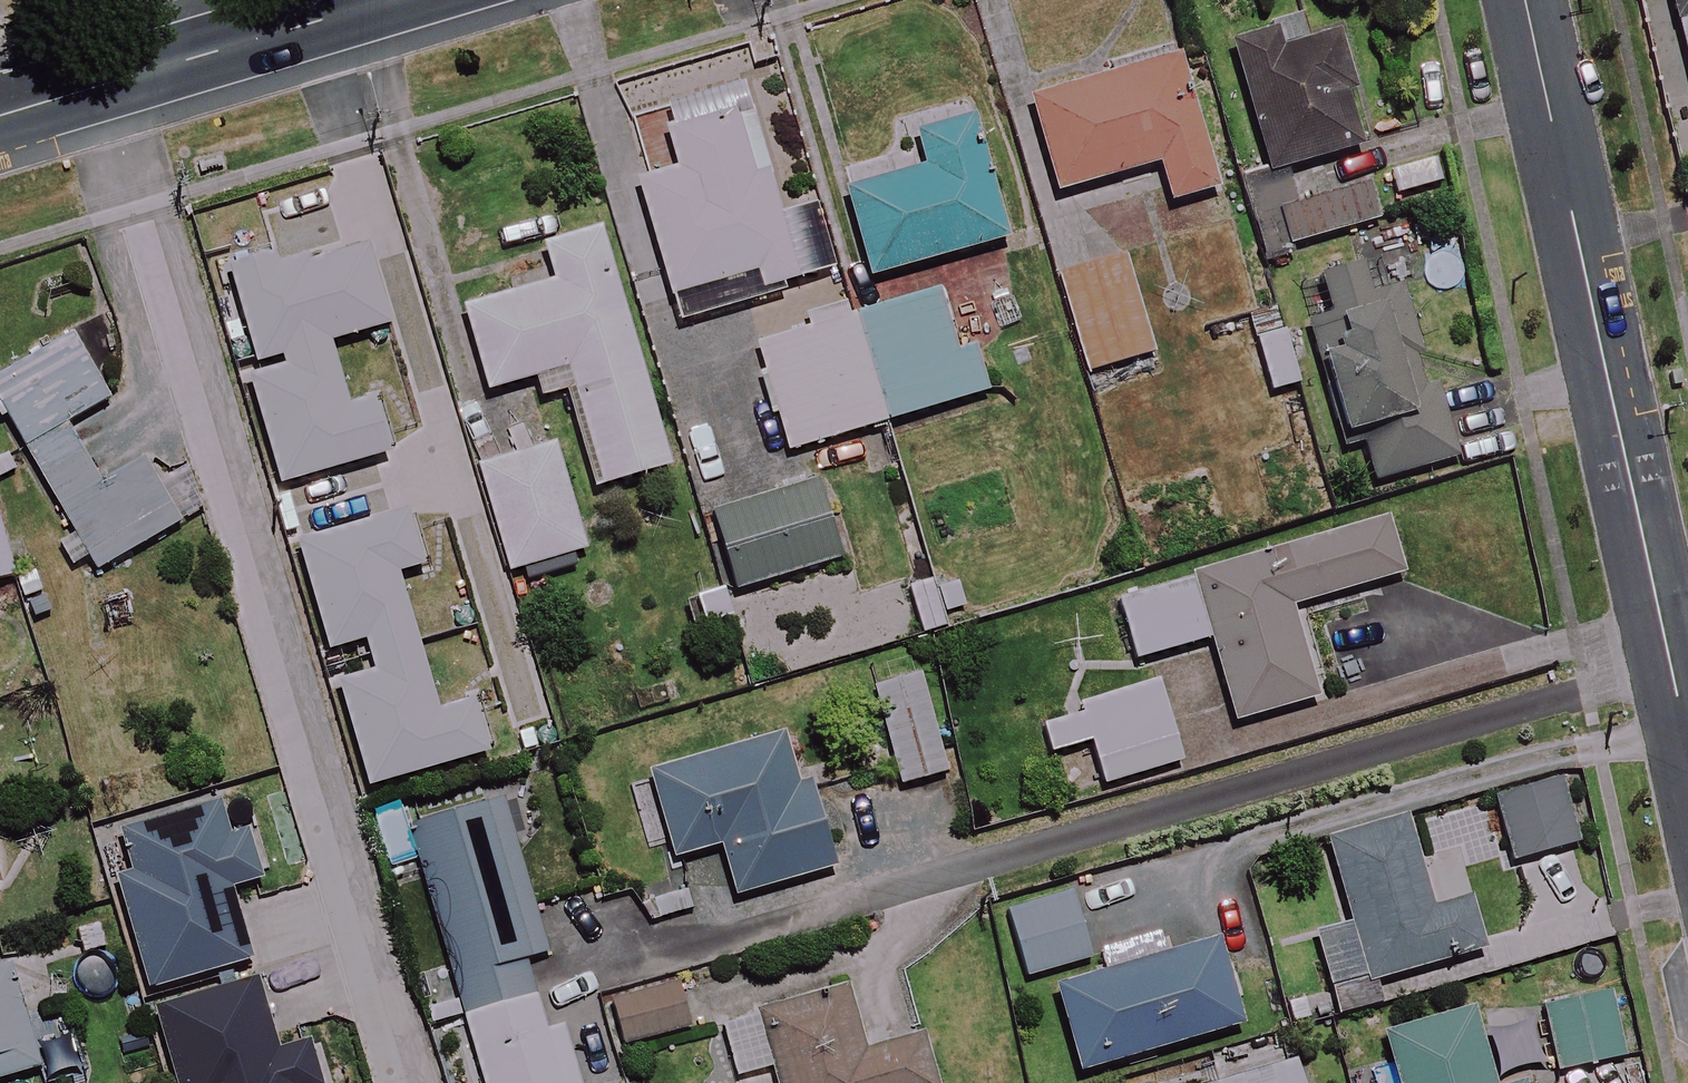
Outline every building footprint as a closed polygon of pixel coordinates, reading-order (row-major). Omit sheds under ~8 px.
[(1687,82),(1687,0),(1671,0),(1687,82)] [(1299,47),(1295,29),(1237,44),(1269,169),(1357,147),(1329,39),(1299,47)] [(1215,189),(1175,58),(1030,102),(1057,194),(1152,165),(1164,205),(1215,189)] [(776,212),(743,101),(664,124),(678,171),(636,183),(677,323),(686,321),(763,298),(761,291),(796,281),(830,271),(810,202),(776,212)] [(1004,240),(970,122),(915,137),(925,172),(842,196),(866,280),(1004,240)] [(1439,203),(1431,162),(1387,171),(1396,212),(1439,203)] [(1373,223),(1354,163),(1285,185),(1282,174),(1239,188),(1261,258),(1373,223)] [(388,173),(246,199),(263,295),(406,269),(388,173)] [(670,468),(602,232),(534,251),(544,285),(464,308),(488,392),(539,377),(545,398),(570,391),(598,489),(670,468)] [(1146,356),(1121,261),(1059,278),(1084,372),(1146,356)] [(853,316),(885,424),(984,395),(971,349),(1012,338),(993,275),(853,316)] [(379,296),(264,325),(293,438),(408,409),(379,296)] [(1417,396),(1390,310),(1297,339),(1330,441),(1356,432),(1372,484),(1454,458),(1433,391),(1417,396)] [(885,424),(853,316),(751,346),(783,454),(885,424)] [(1300,384),(1282,328),(1248,339),(1267,395),(1300,384)] [(82,456),(65,424),(112,398),(78,336),(0,379),(0,404),(41,478),(82,456)] [(484,470),(510,566),(514,578),(585,557),(554,450),(484,470)] [(425,454),(308,472),(328,602),(445,585),(425,454)] [(82,456),(41,478),(94,573),(182,524),(145,457),(98,484),(82,456)] [(833,561),(811,487),(712,517),(735,592),(833,561)] [(1400,575),(1383,520),(1115,603),(1134,663),(1207,640),(1233,725),(1314,700),(1286,611),(1400,575)] [(11,579),(0,536),(0,582),(11,579)] [(473,599),(351,626),(375,730),(497,702),(473,599)] [(945,773),(918,676),(870,690),(897,787),(945,773)] [(1180,761),(1155,684),(1036,722),(1047,756),(1087,743),(1101,786),(1180,761)] [(261,734),(121,754),(155,926),(260,903),(244,866),(286,856),(261,734)] [(793,771),(784,735),(649,771),(673,859),(719,847),(733,897),(833,870),(806,768),(793,771)] [(1576,843),(1559,780),(1494,798),(1511,861),(1576,843)] [(500,804),(408,832),(473,1054),(468,1055),(476,1082),(576,1082),(561,1032),(545,1037),(522,960),(544,953),(500,804)] [(1430,910),(1403,819),(1326,842),(1351,926),(1317,937),(1335,994),(1482,949),(1467,899),(1430,910)] [(1089,959),(1069,891),(1000,911),(1020,979),(1089,959)] [(160,954),(203,1082),(278,1082),(327,1067),(321,974),(295,982),(273,916),(160,954)] [(1238,1025),(1213,941),(1051,989),(1076,1074),(1238,1025)] [(5,967),(0,968),(0,1079),(33,1069),(5,967)] [(685,1029),(674,981),(610,996),(621,1044),(685,1029)] [(1622,1056),(1604,988),(1539,1005),(1558,1073),(1622,1056)] [(759,1016),(721,1026),(735,1079),(774,1068),(778,1082),(929,1082),(917,1040),(859,1056),(841,992),(759,1016)] [(1470,1012),(1383,1036),(1396,1082),(1489,1082),(1470,1012)] [(1290,1063),(1224,1082),(1296,1082),(1290,1063)]
